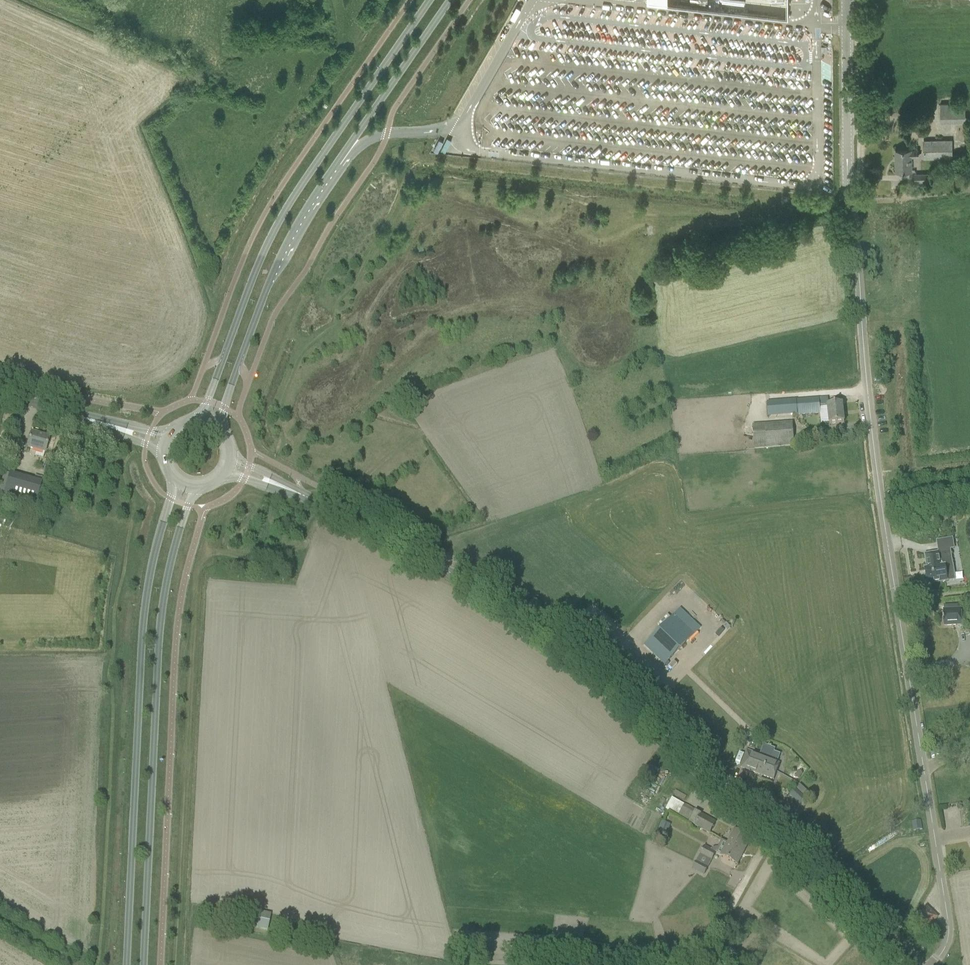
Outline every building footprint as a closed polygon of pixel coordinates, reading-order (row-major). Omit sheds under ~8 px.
[(969,122),(969,116),(969,103),(940,104),(941,116),(937,116),(937,123),(969,122)] [(934,158),(953,158),(952,140),(933,140),(923,141),(924,159),(934,158)] [(911,157),(920,157),(920,150),(896,151),(896,172),(911,171),(911,157)] [(842,404),(828,405),(827,398),(818,399),(795,400),(796,415),(820,414),(819,406),(827,406),(829,424),(844,423),(842,404)] [(763,415),(791,412),(790,401),(762,404),(763,415)] [(754,449),(793,446),(791,423),(752,427),(754,449)] [(44,454),(49,439),(31,434),(27,449),(44,454)] [(12,500),(19,476),(9,473),(2,497),(12,500)] [(952,566),(950,552),(939,554),(939,553),(925,555),(927,569),(924,569),(925,576),(924,577),(924,582),(926,583),(927,585),(947,582),(945,567),(952,566)] [(944,626),(961,625),(961,610),(943,610),(943,617),(942,618),(942,619),(943,619),(944,626)] [(664,665),(693,634),(674,615),(644,646),(664,665)] [(759,756),(760,755),(746,750),(740,768),(773,781),(780,764),(759,756)] [(806,801),(811,798),(797,784),(793,788),(795,790),(790,796),(799,805),(805,800),(806,801)] [(715,823),(701,815),(700,814),(694,825),(709,833),(715,823)] [(664,842),(670,825),(661,821),(655,838),(664,842)] [(912,823),(913,831),(922,830),(920,821),(912,823)] [(744,852),(751,839),(734,830),(727,843),(744,852)] [(737,865),(744,852),(727,843),(720,856),(737,865)] [(711,861),(715,853),(704,847),(699,855),(711,861)] [(704,875),(707,868),(696,862),(692,869),(704,875)] [(923,932),(936,918),(927,909),(913,923),(923,932)] [(268,930),(270,918),(258,917),(256,931),(260,932),(261,929),(268,930)]
